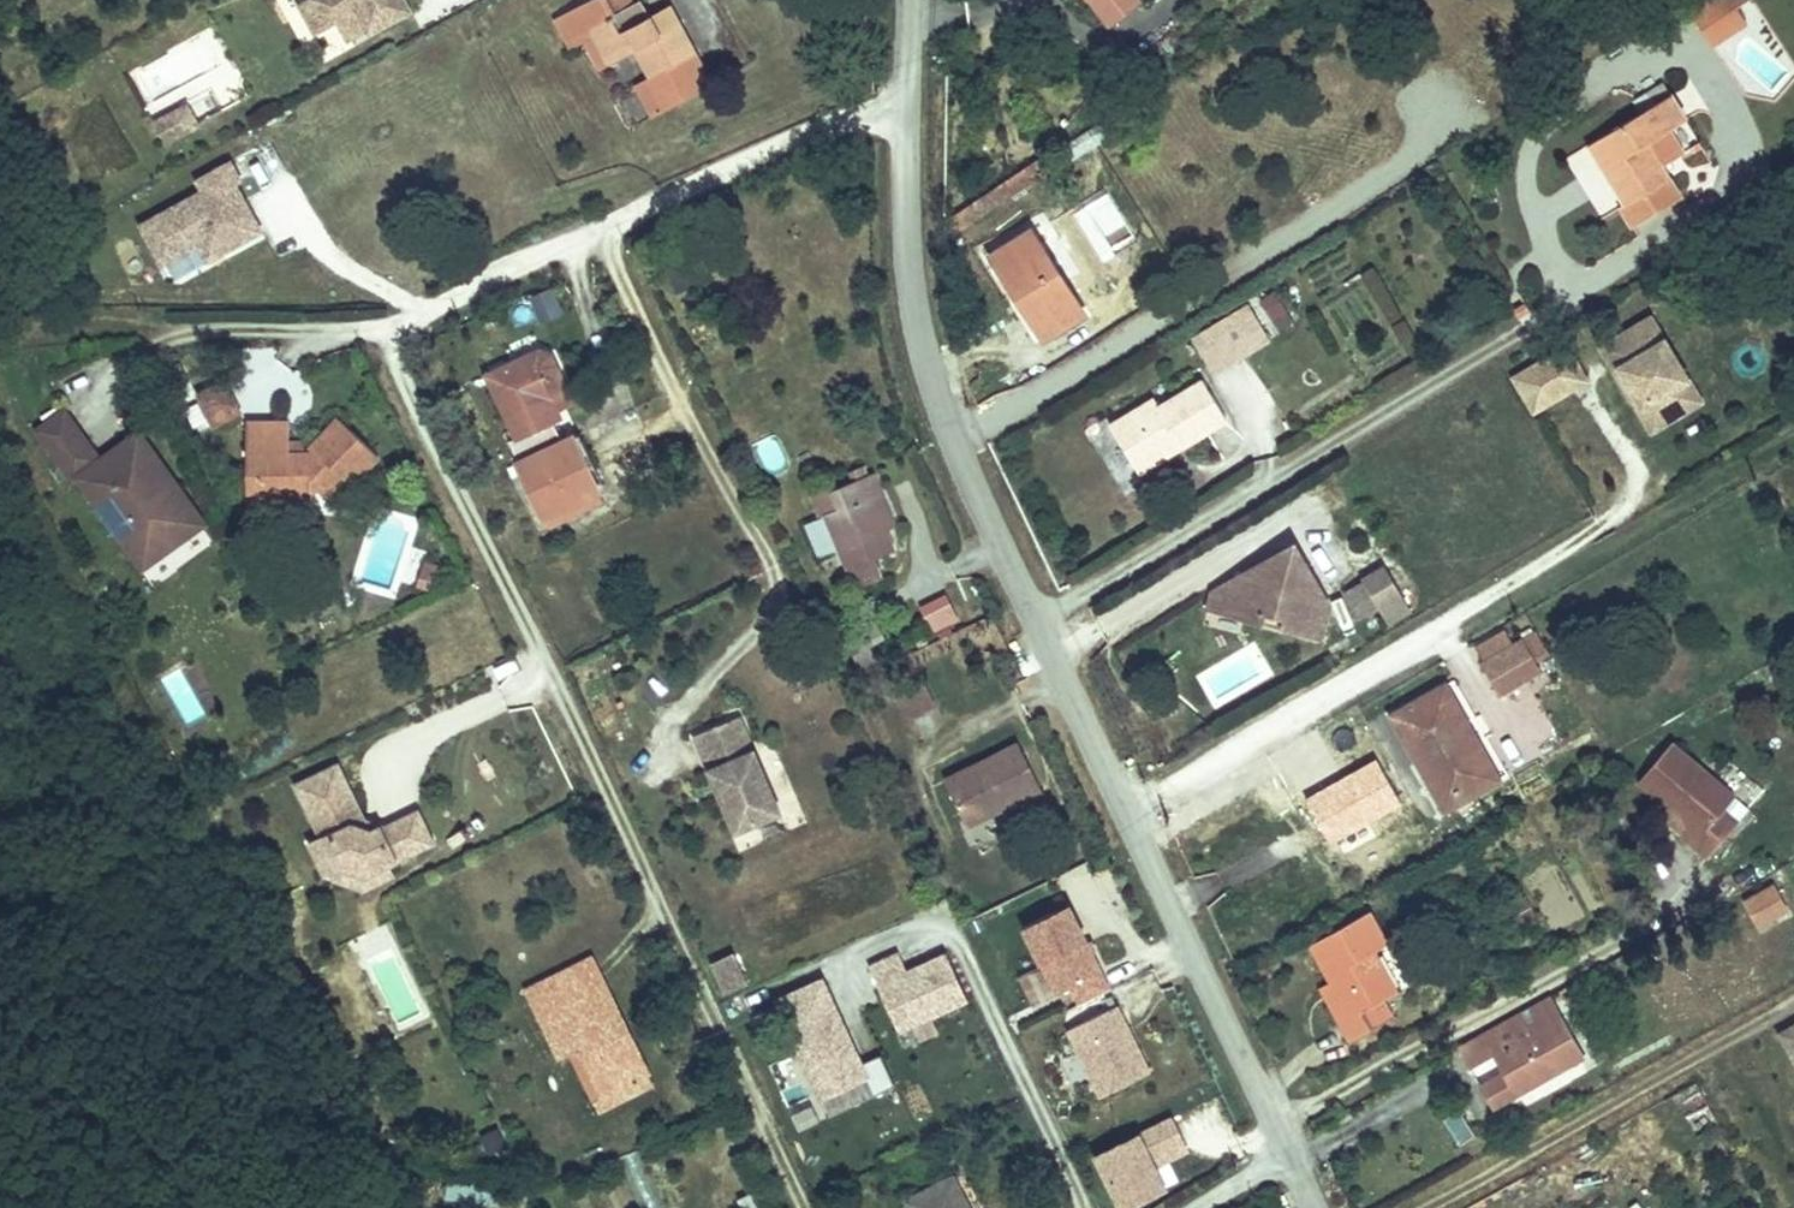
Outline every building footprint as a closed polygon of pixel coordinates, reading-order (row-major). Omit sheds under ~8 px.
[(323,14),(345,14),(370,0),(315,0),(323,14)] [(395,18),(402,14),(409,6),(421,0),(385,0),(395,18)] [(582,10),(595,35),(608,28),(626,64),(647,53),(659,76),(656,81),(672,114),(713,94),(696,61),(710,54),(695,27),(678,38),(666,18),(657,2),(643,11),(635,14),(627,0),(600,0),(582,10)] [(635,14),(643,11),(638,0),(627,0),(635,14)] [(1725,3),(1730,0),(1678,0),(1675,2),(1700,41),(1735,18),(1725,3)] [(686,9),(666,18),(678,38),(695,27),(686,9)] [(582,10),(569,16),(588,53),(600,46),(614,71),(626,64),(608,28),(595,35),(582,10)] [(710,54),(696,61),(713,94),(725,87),(710,54)] [(672,114),(656,81),(645,86),(662,120),(672,114)] [(1650,81),(1633,91),(1638,101),(1645,97),(1660,122),(1671,116),(1650,81)] [(1625,109),(1573,141),(1608,200),(1603,204),(1616,224),(1666,194),(1647,162),(1663,153),(1659,147),(1665,144),(1654,126),(1660,122),(1645,97),(1638,101),(1633,91),(1620,99),(1625,109)] [(184,135),(214,119),(204,100),(174,117),(184,135)] [(262,209),(256,198),(262,194),(253,177),(259,174),(249,155),(215,174),(221,184),(158,218),(181,259),(218,238),(226,254),(263,233),(253,214),(262,209)] [(279,225),(262,194),(256,198),(262,209),(253,214),(263,233),(279,225)] [(1023,222),(979,245),(1019,324),(1062,302),(1023,222)] [(534,317),(564,311),(560,289),(530,295),(534,317)] [(1207,370),(1297,330),(1279,291),(1190,331),(1207,370)] [(1615,351),(1611,354),(1625,378),(1630,375),(1638,389),(1633,391),(1648,415),(1684,393),(1678,384),(1680,365),(1683,363),(1647,302),(1603,329),(1615,351)] [(587,378),(567,328),(557,324),(509,344),(535,409),(520,415),(533,448),(522,452),(531,475),(542,471),(556,505),(611,482),(597,449),(604,446),(590,411),(574,418),(566,397),(573,394),(570,385),(587,378)] [(1603,329),(1598,331),(1611,354),(1615,351),(1603,329)] [(1583,366),(1563,334),(1548,343),(1568,376),(1583,366)] [(1568,376),(1548,343),(1528,355),(1548,388),(1568,376)] [(1548,388),(1528,355),(1513,365),(1532,397),(1548,388)] [(1696,386),(1683,363),(1680,365),(1678,384),(1684,393),(1696,386)] [(260,410),(243,375),(215,389),(231,425),(260,410)] [(1630,375),(1625,378),(1633,391),(1638,389),(1630,375)] [(1135,393),(1090,422),(1112,460),(1155,433),(1165,450),(1206,426),(1180,379),(1141,402),(1135,393)] [(262,411),(263,448),(275,448),(273,497),(304,499),(313,488),(325,488),(334,480),(344,489),(361,471),(370,477),(398,448),(360,408),(324,445),(304,445),(304,412),(262,411)] [(84,420),(56,443),(77,472),(105,449),(84,420)] [(1155,433),(1112,460),(1123,477),(1165,450),(1155,433)] [(105,449),(77,472),(93,494),(101,487),(167,577),(221,533),(154,442),(132,460),(141,473),(132,480),(123,468),(121,469),(105,449)] [(275,448),(263,448),(261,498),(273,497),(275,448)] [(132,460),(123,468),(132,480),(141,473),(132,460)] [(906,546),(881,491),(888,488),(881,471),(850,485),(848,480),(829,489),(839,511),(844,509),(877,579),(899,569),(891,553),(906,546)] [(324,506),(344,489),(334,480),(325,488),(313,488),(304,499),(303,506),(324,506)] [(1262,596),(1283,602),(1280,612),(1317,622),(1326,588),(1309,556),(1297,553),(1300,541),(1277,535),(1227,565),(1219,596),(1260,607),(1262,596)] [(1400,578),(1383,550),(1361,563),(1377,592),(1400,578)] [(431,588),(437,562),(410,555),(403,581),(431,588)] [(1377,592),(1361,563),(1342,574),(1358,602),(1377,592)] [(1227,565),(1210,575),(1205,592),(1219,596),(1227,565)] [(1386,608),(1409,594),(1400,578),(1377,592),(1386,608)] [(924,599),(929,633),(957,629),(952,595),(924,599)] [(1262,596),(1260,607),(1280,612),(1283,602),(1262,596)] [(1538,637),(1524,609),(1487,629),(1502,657),(1538,637)] [(1385,686),(1415,742),(1428,737),(1440,759),(1428,765),(1440,788),(1501,758),(1490,734),(1477,741),(1449,687),(1458,675),(1446,654),(1385,686)] [(940,693),(926,665),(899,678),(913,706),(940,693)] [(183,669),(161,680),(186,727),(208,716),(183,669)] [(1490,734),(1458,675),(1449,687),(1477,741),(1490,734)] [(783,789),(743,693),(699,711),(721,765),(726,763),(731,777),(727,779),(739,808),(783,789)] [(1428,737),(1415,742),(1428,765),(1440,759),(1428,737)] [(1031,738),(955,775),(977,821),(1052,783),(1031,738)] [(1719,785),(1654,741),(1626,777),(1657,801),(1689,824),(1681,836),(1695,846),(1721,816),(1705,804),(1719,785)] [(351,762),(309,782),(334,835),(322,841),(336,871),(342,869),(353,863),(377,872),(382,883),(404,872),(399,862),(445,840),(430,808),(395,825),(394,822),(383,827),(372,823),(375,814),(351,762)] [(731,777),(726,763),(721,765),(727,779),(731,777)] [(1689,824),(1657,801),(1648,812),(1681,836),(1689,824)] [(383,827),(375,814),(372,823),(383,827)] [(738,848),(774,836),(769,820),(732,832),(738,848)] [(377,872),(353,863),(342,869),(345,875),(375,886),(382,883),(377,872)] [(1769,870),(1742,884),(1755,907),(1781,893),(1769,870)] [(1111,978),(1071,893),(1028,913),(1059,981),(1074,975),(1082,992),(1111,978)] [(1300,935),(1321,975),(1338,1008),(1325,1015),(1336,1035),(1366,1018),(1357,1000),(1373,990),(1353,949),(1365,943),(1346,910),(1300,935)] [(743,952),(731,925),(707,935),(719,963),(743,952)] [(381,929),(347,947),(361,974),(369,970),(386,1003),(413,989),(381,929)] [(615,971),(598,936),(562,954),(578,987),(615,971)] [(906,967),(899,951),(869,963),(898,1032),(971,1002),(949,949),(906,967)] [(562,954),(534,968),(567,1037),(577,1032),(587,1027),(600,1055),(590,1060),(600,1080),(654,1053),(615,971),(578,987),(562,954)] [(837,969),(761,999),(771,1022),(785,1017),(818,1098),(870,1077),(848,1023),(857,1019),(837,969)] [(1338,1008),(1321,975),(1307,982),(1325,1015),(1338,1008)] [(1579,1040),(1549,981),(1458,1030),(1469,1050),(1493,1036),(1505,1058),(1482,1071),(1491,1090),(1533,1066),(1531,1062),(1558,1047),(1560,1051),(1579,1040)] [(1150,1062),(1118,994),(1069,1017),(1101,1085),(1150,1062)] [(1771,1022),(1793,1062),(1793,1009),(1771,1022)] [(600,1055),(587,1027),(577,1032),(590,1060),(600,1055)] [(1533,1066),(1560,1051),(1558,1047),(1531,1062),(1533,1066)] [(654,1053),(600,1080),(605,1091),(660,1065),(654,1053)] [(883,1054),(866,1060),(876,1091),(894,1085),(883,1054)] [(1476,1127),(1457,1094),(1442,1103),(1460,1135),(1476,1127)] [(890,1109),(873,1116),(881,1133),(898,1125),(890,1109)] [(1170,1158),(1191,1149),(1175,1113),(1094,1149),(1120,1207),(1121,1207),(1181,1182),(1170,1158)] [(948,1150),(902,1172),(918,1207),(975,1207),(948,1150)] [(446,1195),(503,1202),(505,1183),(448,1176),(446,1195)]
